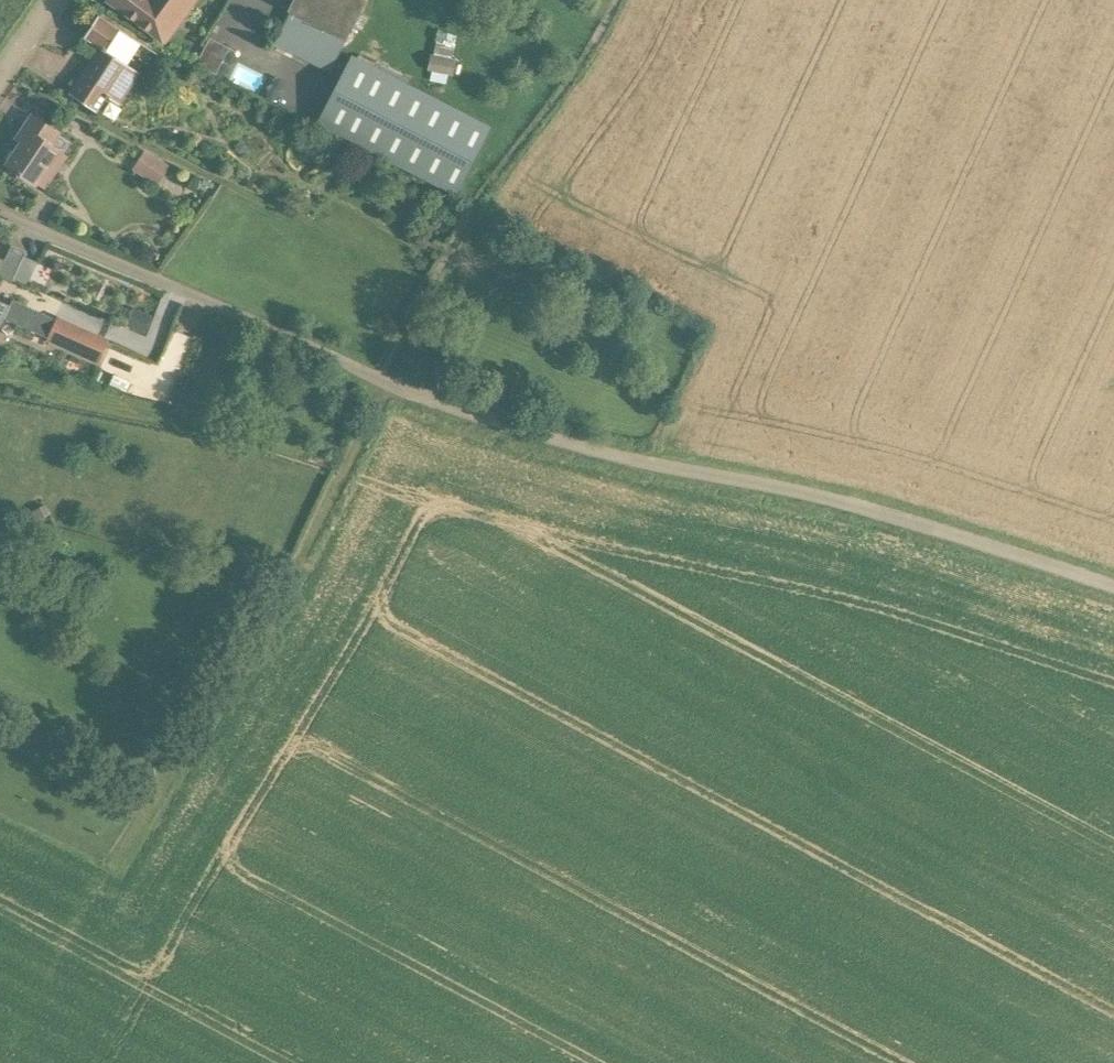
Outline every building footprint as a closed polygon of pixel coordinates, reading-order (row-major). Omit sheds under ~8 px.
[(108,0),(154,34),(180,0),(108,0)] [(366,1),(363,0),(286,0),(266,41),(331,73),(366,1)] [(141,43),(98,16),(83,38),(101,50),(71,94),(97,112),(107,97),(119,105),(141,73),(127,64),(140,44),(155,54),(159,49),(144,39),(141,43)] [(448,84),(454,45),(434,42),(428,81),(448,84)] [(457,194),(490,129),(346,57),(313,122),(457,194)] [(36,184),(59,149),(52,144),(59,134),(32,116),(16,139),(21,143),(6,166),(21,175),(22,174),(36,184)] [(157,183),(168,168),(143,152),(133,167),(157,183)] [(0,258),(0,276),(12,281),(25,253),(11,246),(4,260),(0,258)] [(5,319),(47,338),(56,318),(14,299),(10,307),(0,303),(0,330),(5,319)] [(145,334),(152,317),(136,310),(129,327),(145,334)] [(102,362),(111,342),(56,318),(47,338),(102,362)]
